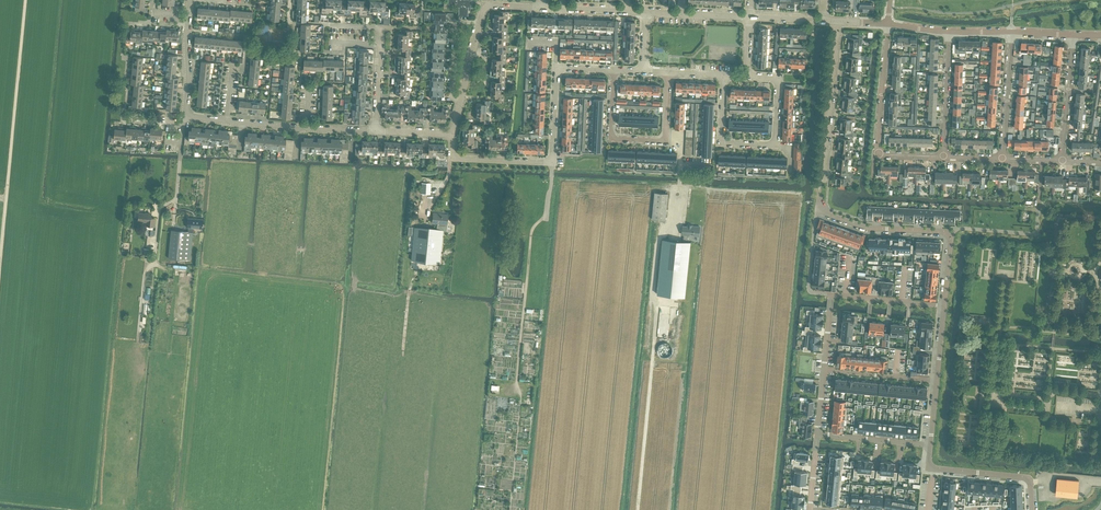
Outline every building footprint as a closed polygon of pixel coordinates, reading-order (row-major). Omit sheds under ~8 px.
[(333,9),(334,0),(326,0),(325,6),(322,6),(322,15),(329,15),(329,9),(333,9)] [(344,16),(344,7),(341,6),(341,0),(334,0),(333,9),(337,9),(337,15),(344,16)] [(351,10),(355,10),(355,0),(347,0),(347,7),(344,7),(344,16),(350,16),(351,10)] [(359,16),(366,17),(366,8),(363,7),(363,1),(355,0),(355,10),(360,10),(359,16)] [(459,7),(459,15),(467,15),(467,10),(470,10),(471,0),(448,0),(448,2),(457,2),(456,6),(459,7)] [(843,11),(843,1),(839,1),(839,0),(833,0),(832,6),(836,6),(836,11),(843,11)] [(854,6),(854,0),(847,0),(847,1),(843,1),(843,11),(850,11),(850,7),(854,7),(854,6)] [(853,10),(859,10),(859,12),(873,12),(873,3),(859,3),(859,0),(854,0),(854,6),(854,7),(853,8),(853,10)] [(135,11),(143,12),(147,12),(148,8),(144,7),(145,2),(135,1),(135,7),(135,11)] [(373,11),(377,11),(377,1),(370,1),(369,8),(366,8),(366,17),(373,17),(373,11)] [(377,1),(377,11),(382,12),(381,17),(388,18),(389,9),(385,8),(385,2),(377,1)] [(402,13),(406,13),(407,3),(399,3),(399,8),(395,8),(395,16),(402,17),(402,13)] [(407,3),(406,13),(410,14),(410,17),(417,18),(417,17),(418,12),(418,9),(414,9),(415,4),(407,3)] [(494,15),(494,22),(504,23),(504,19),(507,19),(508,12),(499,11),(499,15),(494,15)] [(433,23),(436,23),(446,24),(447,19),(445,19),(446,14),(435,13),(435,19),(433,19),(433,23)] [(538,27),(538,18),(531,17),(531,21),(528,20),(527,29),(531,29),(531,26),(538,27)] [(626,21),(626,28),(635,28),(635,22),(631,21),(631,19),(625,18),(625,21),(626,21)] [(498,31),(498,34),(507,34),(507,27),(503,27),(504,23),(494,22),(493,30),(498,31)] [(434,33),(437,33),(447,33),(447,28),(446,28),(446,24),(436,23),(435,29),(434,29),(434,33)] [(172,28),(171,41),(173,41),(173,40),(177,40),(177,42),(181,42),(181,35),(178,34),(178,31),(175,31),(175,29),(172,28)] [(133,42),(135,42),(137,29),(134,29),(134,31),(131,31),(131,29),(127,29),(127,36),(126,35),(126,43),(129,43),(130,40),(133,41),(133,42)] [(396,35),(396,40),(398,40),(398,42),(408,42),(408,38),(412,38),(412,31),(403,30),(403,34),(398,34),(398,35),(396,35)] [(435,42),(444,42),(448,42),(448,38),(447,38),(447,33),(437,33),(436,38),(435,38),(435,42)] [(493,37),(493,45),(503,45),(503,41),(506,41),(507,34),(498,34),(498,37),(493,37)] [(862,36),(856,35),(855,38),(848,38),(848,44),(859,45),(862,46),(862,36)] [(904,45),(905,37),(898,37),(898,41),(895,41),(895,46),(898,46),(898,45),(904,45)] [(955,44),(955,53),(966,53),(966,50),(966,41),(959,41),(959,44),(955,44)] [(402,50),(402,53),(411,53),(411,47),(408,46),(408,42),(398,42),(397,50),(402,50)] [(432,48),(432,51),(433,51),(444,52),(445,52),(445,47),(444,47),(444,42),(435,42),(434,42),(433,48),(432,48)] [(1018,45),(1018,51),(1019,51),(1024,51),(1028,52),(1028,43),(1021,42),(1021,45),(1018,45)] [(1034,52),(1034,55),(1036,56),(1036,52),(1037,52),(1041,53),(1041,52),(1042,52),(1045,53),(1046,49),(1046,47),(1041,47),(1042,44),(1035,43),(1034,52)] [(854,52),(854,55),(861,55),(861,52),(859,52),(859,45),(848,44),(847,51),(854,52)] [(497,53),(497,56),(506,56),(506,49),(502,49),(503,45),(493,45),(492,52),(497,53)] [(1082,48),(1081,54),(1089,55),(1089,56),(1092,56),(1093,56),(1094,54),(1096,54),(1096,51),(1093,51),(1093,53),(1089,53),(1090,49),(1088,48),(1087,48),(1082,48)] [(431,61),(433,61),(443,62),(445,62),(445,57),(443,57),(444,52),(433,51),(433,57),(431,57),(431,61)] [(395,57),(395,64),(407,64),(407,60),(411,60),(411,53),(402,53),(402,56),(397,56),(397,57),(395,57)] [(846,57),(846,64),(858,65),(858,59),(860,59),(861,55),(854,55),(854,58),(846,57)] [(492,59),(491,67),(502,67),(502,63),(505,63),(506,56),(497,56),(497,59),(492,59)] [(431,70),(434,70),(444,71),(444,66),(443,66),(443,62),(433,61),(432,67),(431,67),(431,70)] [(395,64),(395,71),(396,71),(396,72),(402,72),(401,75),(410,76),(410,69),(407,68),(407,64),(395,64)] [(852,71),(852,74),(859,75),(859,71),(857,71),(858,65),(846,64),(845,70),(852,71)] [(496,75),(496,78),(505,79),(505,72),(501,72),(502,67),(491,67),(491,75),(496,75)] [(432,80),(433,80),(444,80),(445,80),(445,76),(444,76),(444,71),(434,70),(433,76),(432,76),(432,80)] [(845,77),(844,84),(856,85),(856,78),(858,79),(859,75),(852,74),(852,78),(845,77)] [(396,78),(396,86),(406,87),(406,82),(410,82),(410,76),(401,75),(401,78),(396,78)] [(491,81),(490,89),(501,89),(501,85),(504,85),(505,79),(496,78),(496,82),(491,81)] [(431,89),(433,89),(443,90),(445,90),(445,85),(444,85),(444,80),(433,80),(433,86),(431,86),(431,89)] [(892,81),(892,87),(895,87),(895,90),(901,90),(901,91),(906,91),(906,88),(900,87),(900,81),(892,81)] [(618,85),(617,92),(620,92),(625,93),(624,96),(627,96),(627,93),(628,84),(621,83),(621,85),(618,85)] [(851,91),(850,94),(857,95),(858,88),(855,88),(856,85),(844,84),(843,90),(851,91)] [(786,85),(784,88),(785,88),(785,94),(794,95),(794,88),(791,88),(791,85),(786,85)] [(406,87),(396,86),(395,94),(400,94),(400,98),(409,98),(409,91),(406,91),(406,87)] [(443,90),(433,89),(432,95),(431,95),(431,99),(444,100),(444,95),(443,95),(443,90)] [(501,89),(490,89),(490,97),(495,97),(495,100),(504,101),(504,94),(500,94),(501,89)] [(890,93),(890,99),(901,100),(901,94),(901,91),(901,90),(895,90),(895,93),(890,93)] [(843,97),(842,103),(854,104),(854,101),(856,101),(857,95),(850,94),(850,97),(843,97)] [(129,105),(128,110),(141,111),(141,107),(142,107),(142,101),(132,100),(132,106),(129,105)] [(476,103),(476,111),(486,111),(489,111),(490,107),(490,100),(482,100),(481,103),(476,103)] [(854,104),(842,103),(841,110),(849,110),(848,114),(855,114),(855,111),(853,111),(854,104)] [(385,119),(393,119),(393,109),(389,108),(389,105),(382,105),(381,113),(385,113),(385,119)] [(401,114),(404,114),(404,106),(397,106),(397,109),(393,109),(393,119),(400,119),(401,114)] [(407,120),(415,120),(415,110),(411,110),(411,106),(404,106),(404,114),(407,114),(407,120)] [(438,111),(437,121),(445,121),(445,116),(449,116),(449,108),(447,108),(447,106),(443,106),(443,108),(442,108),(442,111),(438,111)] [(423,115),(426,115),(426,107),(420,107),(419,110),(415,110),(415,120),(423,120),(423,115)] [(429,121),(437,121),(438,111),(433,111),(433,107),(426,107),(426,115),(429,115),(429,121)] [(486,111),(476,111),(475,119),(481,119),(481,122),(489,123),(489,115),(486,115),(486,111)] [(841,118),(840,125),(852,126),(852,120),(855,120),(855,116),(848,116),(848,119),(841,118)] [(984,125),(984,128),(990,128),(991,125),(995,126),(995,119),(988,119),(984,118),(984,120),(984,125)] [(1074,120),(1073,127),(1075,127),(1075,131),(1077,131),(1080,131),(1083,132),(1083,127),(1081,127),(1082,123),(1084,124),(1085,121),(1082,121),(1074,120)] [(1015,121),(1015,128),(1020,128),(1020,133),(1022,133),(1022,130),(1022,128),(1023,122),(1015,121)] [(464,127),(464,135),(474,135),(474,131),(477,131),(478,124),(470,124),(469,128),(464,127)] [(840,125),(839,132),(847,132),(846,135),(853,136),(856,136),(856,133),(853,132),(851,132),(852,126),(840,125)] [(184,136),(184,145),(187,145),(188,143),(189,143),(190,140),(192,140),(192,141),(195,141),(196,127),(191,127),(191,130),(189,130),(188,137),(184,136)] [(202,131),(201,147),(202,147),(202,145),(208,145),(209,129),(205,128),(204,132),(202,131)] [(216,133),(214,149),(215,149),(216,146),(217,143),(219,143),(222,144),(222,143),(223,130),(218,130),(218,133),(216,133)] [(222,143),(222,144),(224,144),(224,143),(228,144),(229,140),(229,137),(229,134),(231,134),(232,132),(227,131),(223,130),(222,143)] [(250,148),(251,148),(252,133),(248,133),(247,133),(245,133),(245,138),(244,145),(244,148),(250,149),(250,148)] [(258,137),(257,150),(259,150),(260,147),(262,147),(262,148),(264,148),(264,147),(266,134),(261,134),(260,137),(258,137)] [(272,135),(271,151),(273,151),(273,148),(275,148),(275,149),(278,149),(278,148),(279,135),(274,135),(274,136),(272,135)] [(278,148),(278,149),(280,149),(283,149),(283,152),(284,152),(292,153),(293,150),(285,149),(285,146),(285,143),(286,139),(283,139),(283,136),(279,135),(278,148)] [(474,135),(464,135),(464,138),(463,143),(468,143),(468,147),(477,147),(477,140),(473,140),(474,135)] [(488,149),(496,149),(496,139),(492,139),(492,138),(492,135),(485,135),(485,138),(485,143),(488,143),(488,149)] [(839,138),(838,145),(850,146),(850,142),(853,142),(853,138),(853,136),(846,135),(846,138),(846,139),(839,138)] [(1008,140),(1008,145),(1014,145),(1014,149),(1021,149),(1021,140),(1022,140),(1022,135),(1020,135),(1018,135),(1018,140),(1014,140),(1008,140)] [(496,139),(496,149),(504,149),(504,144),(507,144),(508,138),(508,136),(501,136),(501,138),(500,139),(496,139)] [(1041,141),(1041,149),(1048,150),(1048,145),(1050,145),(1050,143),(1050,142),(1043,137),(1043,138),(1041,138),(1041,141)] [(949,138),(948,145),(955,145),(955,147),(961,147),(961,139),(955,139),(955,138),(952,138),(949,138)] [(335,152),(335,153),(337,153),(337,152),(339,152),(339,155),(348,156),(348,152),(341,152),(342,149),(342,146),(342,142),(344,142),(344,140),(340,140),(340,139),(335,139),(335,152)] [(356,147),(355,154),(357,154),(365,154),(365,151),(369,151),(370,141),(362,140),(362,146),(358,145),(358,147),(356,147)] [(373,155),(380,155),(381,147),(377,146),(378,141),(370,141),(369,151),(374,151),(373,155)] [(388,152),(392,152),(392,142),(384,141),(384,147),(381,147),(380,155),(387,156),(388,152)] [(396,156),(403,156),(403,148),(400,148),(400,142),(392,142),(392,152),(396,152),(396,156)] [(403,148),(403,156),(409,157),(414,157),(414,153),(414,143),(406,143),(406,148),(403,148)] [(418,157),(425,157),(425,149),(422,149),(422,143),(414,143),(414,153),(418,153),(418,157)] [(571,143),(562,143),(562,150),(563,150),(563,153),(569,153),(569,150),(571,150),(571,146),(574,146),(574,143),(571,143)] [(1085,143),(1085,151),(1092,151),(1092,145),(1096,145),(1097,145),(1097,143),(1094,143),(1085,143)] [(432,154),(436,154),(437,144),(429,144),(428,149),(425,149),(425,157),(432,158),(432,154)] [(437,144),(436,154),(441,155),(440,158),(447,159),(448,150),(444,150),(444,145),(437,144)] [(838,145),(838,151),(843,152),(843,155),(851,156),(852,149),(850,149),(850,146),(838,145)] [(837,158),(836,164),(848,165),(849,159),(851,159),(851,156),(843,155),(843,158),(837,158)] [(843,171),(843,175),(849,175),(850,172),(847,171),(848,165),(836,164),(836,171),(843,171)] [(877,167),(877,175),(877,176),(878,176),(880,177),(881,176),(888,176),(888,180),(890,180),(891,176),(889,176),(889,166),(887,166),(881,166),(881,167),(877,167)] [(889,166),(889,176),(891,176),(898,177),(898,166),(898,167),(892,166),(889,166)] [(904,169),(904,176),(915,177),(916,177),(917,167),(914,167),(908,167),(908,168),(904,167),(904,169)] [(917,167),(916,177),(917,177),(918,177),(918,180),(925,180),(925,181),(929,181),(930,173),(929,173),(929,174),(925,173),(926,167),(925,167),(925,168),(919,167),(917,167)] [(990,169),(990,179),(995,180),(997,180),(997,184),(1000,184),(1000,180),(999,180),(999,170),(997,170),(990,170),(990,169)] [(999,170),(999,180),(1000,180),(1007,180),(1008,170),(1007,170),(1001,170),(999,170)] [(1017,177),(1017,180),(1024,180),(1024,184),(1027,185),(1027,180),(1026,180),(1026,171),(1024,171),(1018,171),(1018,170),(1017,170),(1017,177)] [(1026,171),(1026,180),(1027,180),(1034,181),(1035,181),(1035,174),(1035,171),(1026,171)] [(935,172),(935,182),(942,182),(942,186),(945,186),(945,182),(944,182),(944,173),(942,172),(935,172)] [(944,173),(944,182),(945,182),(956,183),(957,175),(953,175),(953,173),(944,173)] [(959,176),(958,184),(963,184),(963,183),(970,183),(970,187),(972,187),(973,184),(973,183),(971,183),(971,173),(969,173),(963,173),(962,176),(959,176)] [(971,173),(971,183),(973,183),(973,184),(980,184),(980,173),(980,174),(974,173),(973,173),(971,173)] [(835,177),(834,184),(842,185),(841,188),(844,189),(844,185),(846,185),(847,181),(850,182),(851,175),(849,175),(843,175),(842,178),(835,177)] [(1045,176),(1044,186),(1052,186),(1052,190),(1055,190),(1055,188),(1055,186),(1053,186),(1054,176),(1045,176)] [(1054,176),(1053,186),(1055,186),(1055,188),(1062,188),(1065,188),(1066,179),(1062,179),(1062,176),(1054,176)] [(1066,179),(1065,188),(1069,188),(1069,186),(1076,186),(1076,191),(1079,191),(1079,187),(1077,187),(1078,177),(1069,177),(1069,176),(1069,180),(1066,179)] [(1078,177),(1077,187),(1079,187),(1086,187),(1086,195),(1090,195),(1090,180),(1086,180),(1087,177),(1086,177),(1078,177)] [(421,194),(430,194),(430,183),(422,183),(421,194)] [(652,219),(665,221),(668,193),(655,192),(652,219)] [(878,207),(867,206),(867,218),(867,217),(872,218),(873,215),(877,215),(877,216),(878,207)] [(888,207),(878,207),(877,216),(882,216),(882,218),(887,218),(887,219),(888,207)] [(898,208),(888,207),(887,219),(888,219),(888,218),(893,219),(893,216),(898,217),(898,208)] [(909,208),(898,208),(898,217),(903,217),(902,219),(903,219),(908,219),(908,220),(909,208)] [(919,209),(909,208),(908,220),(908,219),(913,220),(914,220),(914,217),(918,218),(919,209)] [(929,209),(919,209),(918,218),(919,218),(923,218),(923,220),(928,220),(928,221),(929,221),(929,209)] [(939,210),(929,209),(929,221),(929,220),(934,221),(934,218),(939,219),(939,210)] [(950,210),(939,210),(939,219),(944,219),(944,221),(949,221),(949,222),(950,210)] [(950,210),(949,222),(949,221),(954,222),(955,222),(955,221),(955,219),(959,220),(960,220),(960,219),(962,219),(962,215),(960,215),(960,211),(950,210)] [(139,213),(138,221),(147,221),(146,225),(154,226),(154,218),(151,218),(151,214),(139,213)] [(437,223),(436,229),(414,227),(411,260),(439,263),(443,230),(446,231),(447,224),(448,215),(433,213),(432,222),(437,223)] [(187,227),(188,227),(188,231),(171,230),(168,258),(169,258),(190,260),(192,232),(192,228),(202,229),(203,219),(187,218),(187,227)] [(816,236),(825,239),(830,224),(823,222),(824,221),(820,219),(817,227),(819,227),(816,236)] [(831,241),(837,226),(836,226),(830,224),(825,239),(831,241)] [(683,226),(682,234),(684,235),(683,241),(688,242),(688,235),(699,236),(700,227),(688,225),(688,227),(683,226)] [(831,241),(838,243),(843,229),(837,226),(831,241)] [(844,246),(850,231),(849,231),(843,229),(838,243),(844,246)] [(844,246),(851,248),(856,233),(850,231),(844,246)] [(856,233),(851,248),(860,251),(865,235),(863,234),(862,235),(856,233)] [(869,242),(867,242),(866,246),(869,247),(868,251),(874,251),(875,251),(875,238),(875,239),(869,238),(869,242)] [(661,262),(657,294),(681,296),(685,297),(688,264),(691,242),(688,242),(683,242),(663,239),(661,262)] [(905,239),(904,253),(912,253),(913,244),(911,244),(911,240),(905,240),(905,239)] [(816,250),(816,256),(827,257),(827,251),(827,249),(820,246),(820,250),(816,250)] [(857,277),(856,281),(857,282),(857,285),(856,290),(857,290),(862,291),(862,290),(864,291),(865,276),(865,273),(858,272),(857,275),(858,275),(858,277),(857,277)] [(865,276),(864,291),(865,291),(870,292),(870,291),(871,291),(871,287),(872,283),(872,284),(875,284),(876,277),(872,277),(865,276)] [(879,277),(876,277),(875,284),(879,284),(878,292),(879,292),(879,293),(883,293),(885,293),(886,281),(879,281),(879,277)] [(893,282),(886,281),(885,293),(887,293),(886,293),(891,294),(891,293),(892,293),(893,282)] [(807,310),(806,314),(808,314),(807,320),(810,321),(822,322),(823,318),(822,318),(823,315),(818,315),(816,315),(814,314),(814,311),(807,310)] [(848,315),(843,315),(843,322),(853,323),(857,323),(858,316),(850,315),(851,315),(848,315)] [(805,330),(812,331),(813,327),(814,328),(816,328),(821,328),(822,326),(822,322),(810,321),(809,327),(805,326),(805,330)] [(919,321),(919,329),(932,330),(933,323),(929,322),(926,322),(919,321)] [(876,336),(877,322),(876,322),(873,322),(870,322),(869,332),(868,336),(869,336),(876,336)] [(877,322),(876,336),(882,337),(883,334),(883,333),(884,327),(884,324),(884,323),(883,323),(877,322)] [(890,335),(897,336),(898,325),(891,324),(891,327),(890,334),(890,335)] [(899,324),(899,325),(898,325),(897,336),(904,337),(904,335),(905,325),(903,325),(899,324)] [(821,338),(820,338),(821,335),(816,335),(814,335),(812,335),(812,331),(805,330),(804,334),(806,334),(805,341),(820,342),(821,338)] [(913,346),(913,350),(920,350),(920,347),(927,347),(929,348),(930,348),(931,346),(931,342),(917,340),(916,346),(913,346)] [(819,349),(820,346),(820,342),(805,341),(805,347),(803,347),(803,351),(810,352),(811,348),(812,348),(814,348),(819,349)] [(913,350),(913,353),(916,354),(915,360),(929,361),(929,360),(929,356),(929,355),(928,355),(926,354),(919,354),(920,350),(913,350)] [(837,362),(837,366),(841,366),(843,367),(844,367),(845,356),(845,353),(838,352),(838,355),(838,358),(837,359),(837,362)] [(880,359),(879,370),(886,371),(888,356),(881,356),(880,356),(880,359)] [(911,371),(910,375),(917,375),(917,372),(927,373),(928,367),(917,366),(914,365),(914,371),(911,371)] [(804,382),(803,391),(803,390),(807,391),(806,392),(811,392),(811,391),(814,392),(815,392),(816,383),(815,383),(815,384),(804,382)] [(814,402),(804,401),(803,413),(810,414),(813,414),(813,410),(814,410),(814,407),(813,407),(814,402)] [(807,417),(800,416),(799,421),(803,421),(803,423),(801,436),(810,437),(811,432),(812,428),(811,428),(812,424),(806,423),(807,421),(807,422),(807,417)] [(792,459),(792,463),(799,464),(799,460),(801,460),(803,460),(808,461),(808,459),(809,460),(809,455),(809,454),(808,454),(804,453),(800,452),(799,453),(797,453),(797,452),(796,452),(796,453),(794,452),(794,459),(792,459)] [(857,476),(858,473),(864,474),(865,460),(862,459),(861,460),(859,459),(858,468),(854,468),(853,475),(857,476)] [(875,470),(871,469),(872,461),(869,460),(865,460),(864,474),(870,475),(870,477),(874,477),(875,470)] [(880,476),(886,476),(888,462),(884,462),(881,462),(880,470),(877,470),(876,478),(880,478),(880,476)] [(886,476),(892,477),(892,479),(896,480),(897,472),(893,472),(894,463),(891,463),(891,462),(888,462),(886,476)] [(793,468),(793,469),(795,469),(794,477),(807,478),(808,473),(807,473),(807,471),(803,471),(802,471),(803,466),(803,465),(793,464),(793,465),(793,468)] [(906,464),(904,464),(903,473),(899,472),(898,480),(902,480),(903,476),(909,477),(908,479),(909,479),(910,464),(906,464)] [(919,474),(916,474),(917,465),(914,465),(910,464),(909,479),(915,479),(915,481),(919,482),(919,474)] [(791,485),(791,489),(801,490),(801,489),(801,484),(802,484),(806,485),(806,483),(807,483),(807,478),(794,477),(794,485),(791,485)] [(1057,478),(1055,495),(1077,497),(1079,480),(1057,478)] [(791,489),(790,489),(793,489),(793,494),(792,501),(805,502),(805,498),(804,498),(805,495),(801,495),(800,495),(801,490),(791,489)] [(886,498),(884,509),(884,508),(890,509),(892,499),(886,498)] [(898,500),(892,499),(890,509),(893,509),(896,509),(898,498),(898,500)] [(904,499),(898,498),(896,509),(902,509),(904,499)] [(791,509),(799,509),(799,508),(800,508),(803,508),(804,506),(805,502),(792,501),(791,509)]
